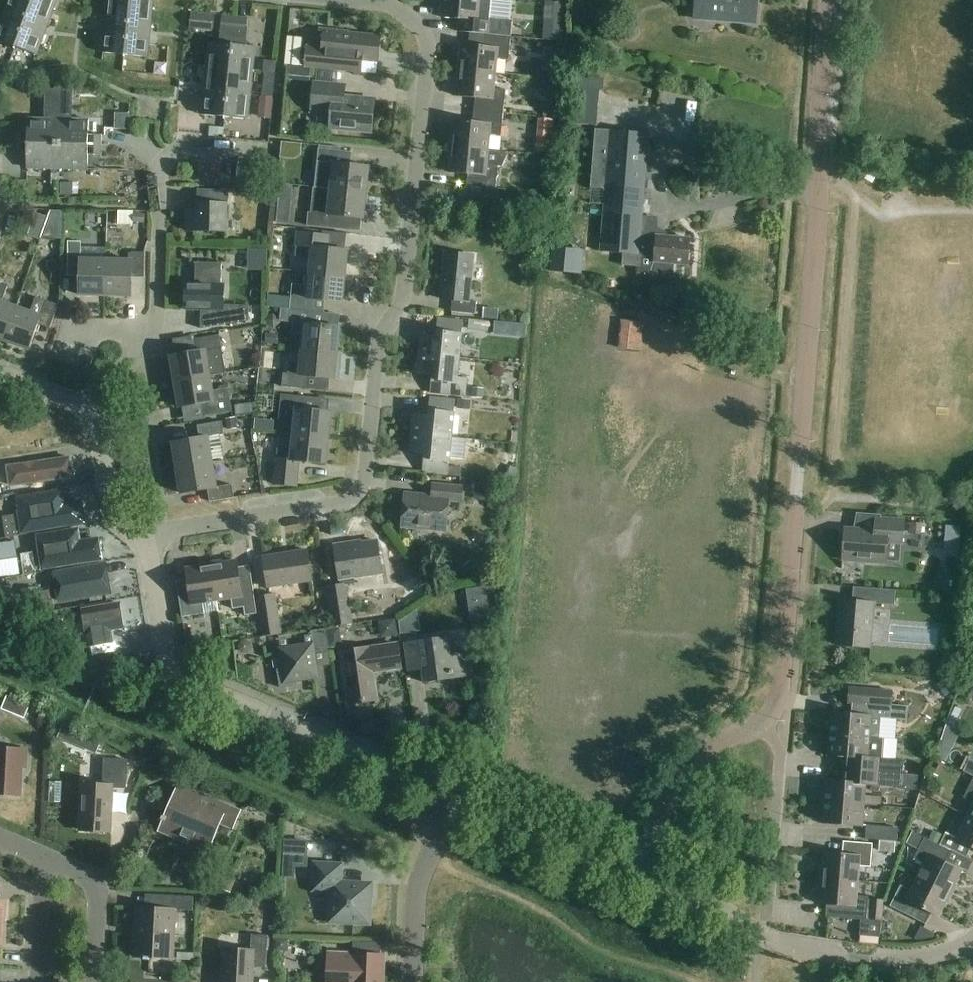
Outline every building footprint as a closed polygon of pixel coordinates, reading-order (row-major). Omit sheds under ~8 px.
[(3,16),(23,24),(32,2),(27,0),(9,0),(3,16)] [(32,2),(52,9),(56,0),(32,0),(32,2)] [(130,7),(152,10),(153,0),(130,0),(130,7)] [(460,19),(459,32),(471,33),(510,37),(511,24),(489,22),(491,0),(445,0),(443,19),(460,19)] [(757,0),(696,0),(695,19),(756,23),(757,0)] [(32,2),(23,24),(44,32),(52,9),(32,2)] [(107,5),(105,29),(127,31),(130,7),(107,5)] [(130,7),(127,31),(150,33),(152,10),(130,7)] [(213,30),(214,16),(192,14),(191,27),(213,30)] [(222,15),(219,44),(209,43),(207,67),(230,69),(232,45),(235,16),(222,15)] [(15,46),(23,24),(3,16),(0,23),(0,41),(15,46)] [(235,16),(232,45),(230,69),(252,71),(255,47),(245,46),(248,18),(235,16)] [(543,23),(543,36),(558,37),(559,24),(543,23)] [(23,24),(15,46),(36,54),(44,32),(23,24)] [(102,52),(125,55),(127,31),(105,29),(102,52)] [(127,31),(125,55),(147,57),(150,33),(127,31)] [(314,68),(324,69),(356,72),(357,60),(379,62),(382,37),(337,32),(320,31),(318,46),(309,46),(306,68),(311,68),(314,68)] [(508,61),(510,37),(471,33),(470,44),(463,43),(461,72),(497,75),(498,60),(508,61)] [(301,52),(292,52),(291,65),(299,66),(301,52)] [(273,73),(274,61),(265,61),(264,72),(273,73)] [(290,66),(288,81),(310,82),(311,68),(306,68),(302,67),(290,66)] [(205,91),(228,93),(250,95),(252,71),(230,69),(207,67),(205,91)] [(495,89),(497,75),(461,72),(458,97),(476,98),(474,111),(503,114),(505,90),(495,89)] [(262,96),(273,97),(275,74),(265,73),(262,96)] [(372,130),(376,100),(337,96),(338,86),(314,83),(312,103),(333,106),(331,126),(372,130)] [(45,89),(45,119),(27,119),(27,132),(14,132),(14,142),(56,144),(57,119),(58,89),(45,89)] [(58,89),(57,119),(56,144),(98,146),(98,134),(88,134),(88,120),(72,120),(73,90),(58,89)] [(203,115),(225,117),(228,93),(205,91),(203,115)] [(228,93),(225,117),(248,120),(250,95),(228,93)] [(257,118),(271,119),(273,98),(260,96),(257,118)] [(555,117),(555,106),(543,106),(543,117),(555,117)] [(455,120),(453,146),(489,150),(490,135),(501,136),(503,114),(474,111),(473,122),(455,120)] [(539,119),(538,130),(553,132),(554,120),(553,120),(543,119),(539,119)] [(591,188),(606,189),(601,252),(634,255),(634,250),(638,250),(639,236),(647,133),(610,130),(595,129),(591,188)] [(26,168),(55,168),(56,144),(14,142),(14,152),(27,152),(26,168)] [(56,144),(55,168),(87,169),(87,155),(98,155),(98,146),(56,144)] [(496,189),(499,166),(502,167),(507,155),(508,152),(489,150),(453,146),(450,173),(468,174),(467,186),(496,189)] [(332,189),(367,193),(370,167),(343,164),(345,152),(320,149),(317,173),(334,174),(332,189)] [(61,183),(61,195),(73,196),(73,183),(61,183)] [(311,213),(313,213),(312,226),(337,229),(338,216),(364,218),(367,193),(332,189),(332,190),(319,189),(313,188),(311,213)] [(436,206),(447,207),(449,191),(438,190),(436,206)] [(227,232),(228,192),(199,192),(198,211),(187,211),(187,232),(227,232)] [(289,224),(291,203),(278,202),(276,223),(289,224)] [(144,230),(144,221),(134,220),(133,229),(144,230)] [(297,256),(311,257),(310,273),(345,276),(347,250),(328,248),(330,235),(299,233),(297,256)] [(639,236),(638,250),(656,252),(655,274),(674,276),(675,263),(689,264),(691,240),(639,236)] [(79,296),(105,296),(106,261),(92,261),(93,248),(81,248),(81,243),(68,243),(67,277),(80,277),(79,296)] [(550,271),(550,272),(553,272),(564,273),(582,275),(584,250),(566,249),(552,248),(550,271)] [(252,250),(251,269),(265,270),(265,251),(252,250)] [(476,314),(478,301),(470,300),(474,255),(446,252),(442,298),(454,299),(452,311),(476,314)] [(106,261),(105,296),(131,297),(132,278),(145,278),(145,254),(132,253),(132,262),(106,261)] [(225,285),(221,285),(221,264),(196,264),(196,284),(186,284),(185,310),(224,311),(225,285)] [(294,284),(293,296),(291,310),(316,312),(317,299),(343,301),(345,276),(310,273),(309,286),(294,284)] [(16,309),(1,304),(7,288),(0,286),(0,340),(4,342),(16,309)] [(16,309),(4,342),(29,350),(38,325),(50,330),(58,306),(35,298),(30,314),(16,309)] [(497,320),(498,309),(484,307),(482,318),(497,320)] [(292,334),(303,335),(302,349),(336,352),(339,327),(315,324),(316,312),(291,310),(281,309),(280,322),(293,323),(292,334)] [(231,310),(231,324),(256,325),(257,311),(231,310)] [(420,353),(461,357),(464,320),(439,318),(437,336),(422,334),(420,353)] [(489,322),(469,320),(468,329),(488,331),(489,322)] [(642,351),(644,322),(621,320),(618,348),(642,351)] [(525,325),(513,324),(512,332),(525,334),(525,325)] [(277,345),(278,334),(266,333),(265,344),(277,345)] [(171,357),(176,382),(211,376),(226,373),(223,359),(219,336),(196,340),(198,352),(171,357)] [(334,379),(336,352),(302,349),(300,374),(286,373),(284,386),(308,388),(309,376),(334,379)] [(459,377),(461,357),(420,353),(418,373),(434,374),(432,392),(466,395),(468,377),(459,377)] [(211,376),(176,382),(180,408),(206,403),(209,416),(233,411),(229,388),(213,391),(211,376)] [(471,397),(483,398),(484,389),(472,388),(471,397)] [(279,419),(296,421),(294,434),(329,438),(332,411),(305,408),(307,398),(281,395),(279,419)] [(413,433),(453,436),(457,399),(431,397),(430,415),(415,413),(413,433)] [(469,409),(470,400),(459,399),(458,408),(469,409)] [(236,429),(234,417),(225,419),(227,430),(236,429)] [(174,443),(178,468),(213,462),(213,459),(223,457),(219,435),(225,434),(223,421),(198,426),(200,438),(174,443)] [(426,453),(424,471),(450,473),(449,476),(460,477),(461,468),(450,467),(451,458),(464,460),(466,439),(453,438),(453,436),(413,433),(411,452),(426,453)] [(326,464),(329,438),(294,434),(292,450),(279,449),(275,484),(298,486),(301,461),(326,464)] [(10,487),(73,477),(70,453),(6,464),(10,487)] [(213,462),(178,468),(183,494),(209,489),(211,502),(236,498),(233,485),(217,487),(213,462)] [(487,494),(488,485),(475,483),(474,493),(487,494)] [(461,502),(462,488),(433,486),(432,499),(405,496),(403,525),(448,529),(450,501),(461,502)] [(55,505),(52,490),(17,496),(19,511),(17,511),(21,535),(86,524),(82,500),(55,505)] [(6,538),(19,535),(15,515),(3,517),(6,538)] [(903,544),(906,523),(877,520),(876,533),(846,530),(843,559),(887,563),(889,543),(903,544)] [(920,534),(921,532),(921,524),(910,523),(909,533),(920,534)] [(81,540),(79,528),(36,535),(41,571),(103,561),(99,537),(81,540)] [(353,577),(357,576),(382,572),(377,541),(352,545),(351,542),(334,545),(339,579),(340,584),(326,586),(332,626),(352,623),(346,584),(354,583),(353,577)] [(263,557),(266,577),(268,587),(311,581),(307,550),(263,557)] [(24,575),(36,573),(33,552),(21,554),(24,575)] [(20,574),(17,558),(0,560),(0,577),(20,574)] [(212,565),(217,600),(232,598),(233,609),(244,607),(246,615),(257,613),(258,613),(255,597),(254,585),(242,587),(237,561),(212,565)] [(59,604),(112,595),(106,562),(53,572),(59,604)] [(182,617),(205,613),(219,611),(217,600),(212,565),(186,569),(188,579),(177,581),(182,617)] [(22,589),(25,613),(40,611),(37,587),(22,589)] [(486,587),(466,590),(468,601),(488,598),(486,587)] [(43,613),(55,611),(51,589),(39,592),(43,613)] [(895,605),(896,591),(880,589),(879,604),(895,605)] [(275,594),(255,597),(258,613),(257,613),(261,637),(281,634),(275,594)] [(872,649),(876,608),(876,604),(840,601),(836,645),(872,649)] [(88,646),(114,642),(112,631),(125,629),(121,602),(82,608),(88,646)] [(58,626),(69,625),(67,613),(57,614),(58,626)] [(395,620),(383,621),(384,632),(397,631),(395,620)] [(43,641),(47,631),(34,625),(30,635),(43,641)] [(62,649),(74,648),(71,627),(59,629),(62,649)] [(337,647),(341,640),(339,627),(326,629),(329,648),(337,647)] [(315,654),(329,652),(325,629),(311,631),(313,643),(278,648),(281,669),(277,669),(280,688),(297,685),(296,681),(319,678),(315,654)] [(453,654),(450,636),(407,642),(412,670),(425,668),(427,682),(469,675),(466,652),(453,654)] [(248,653),(251,648),(250,643),(246,640),(241,641),(238,645),(239,650),(243,653),(248,653)] [(352,703),(380,699),(376,672),(401,668),(398,645),(345,653),(352,703)] [(949,678),(940,684),(946,694),(955,689),(949,678)] [(831,715),(829,735),(869,738),(883,739),(883,738),(879,738),(880,718),(906,720),(907,707),(890,705),(891,692),(848,689),(848,704),(857,705),(857,717),(831,715)] [(7,696),(2,709),(25,718),(30,705),(7,696)] [(64,742),(71,734),(61,725),(54,732),(64,742)] [(828,755),(845,757),(844,771),(872,773),(903,775),(904,762),(881,760),(883,739),(869,738),(829,735),(828,755)] [(936,743),(931,754),(946,762),(951,751),(936,743)] [(28,749),(0,747),(0,794),(22,796),(23,767),(27,767),(28,749)] [(128,788),(129,760),(107,758),(105,784),(84,783),(82,829),(112,831),(115,787),(128,788)] [(938,776),(944,763),(936,759),(930,772),(938,776)] [(972,777),(972,762),(968,760),(962,772),(972,777)] [(826,783),(825,802),(864,806),(864,805),(880,806),(881,797),(864,796),(865,785),(871,785),(871,786),(902,789),(903,775),(872,773),(844,771),(843,784),(826,783)] [(972,777),(963,797),(972,802),(972,777)] [(235,826),(241,811),(182,785),(163,830),(210,849),(222,821),(235,826)] [(863,826),(864,806),(825,802),(824,824),(863,826)] [(939,846),(952,852),(966,859),(972,848),(972,820),(967,817),(956,839),(945,834),(939,846)] [(897,841),(898,829),(868,827),(867,840),(879,841),(895,841),(897,841)] [(907,844),(919,850),(914,859),(925,864),(917,878),(949,894),(961,871),(946,864),(952,852),(939,846),(925,838),(912,832),(907,844)] [(894,851),(895,841),(879,841),(879,850),(894,851)] [(822,879),(858,883),(859,866),(871,867),(872,844),(844,842),(843,853),(824,852),(822,879)] [(301,873),(301,858),(287,858),(286,872),(301,873)] [(372,923),(374,883),(348,882),(348,880),(343,880),(344,864),(317,862),(316,889),(334,890),(332,921),(372,923)] [(225,872),(218,887),(230,892),(237,877),(225,872)] [(938,917),(949,894),(917,878),(911,891),(901,886),(891,906),(916,919),(921,909),(938,917)] [(827,905),(827,918),(861,920),(860,936),(879,937),(881,921),(882,921),(883,900),(871,899),(870,920),(867,920),(869,897),(857,896),(858,883),(822,879),(820,905),(827,905)] [(137,907),(135,956),(173,958),(175,910),(193,911),(194,896),(161,895),(161,909),(137,907)] [(932,938),(935,933),(921,927),(915,939),(918,940),(932,938)] [(253,967),(266,968),(268,935),(251,935),(251,950),(224,949),(222,981),(252,981),(253,967)] [(289,939),(276,938),(276,951),(288,952),(289,939)] [(330,953),(329,981),(386,981),(387,954),(355,953),(330,953)]
